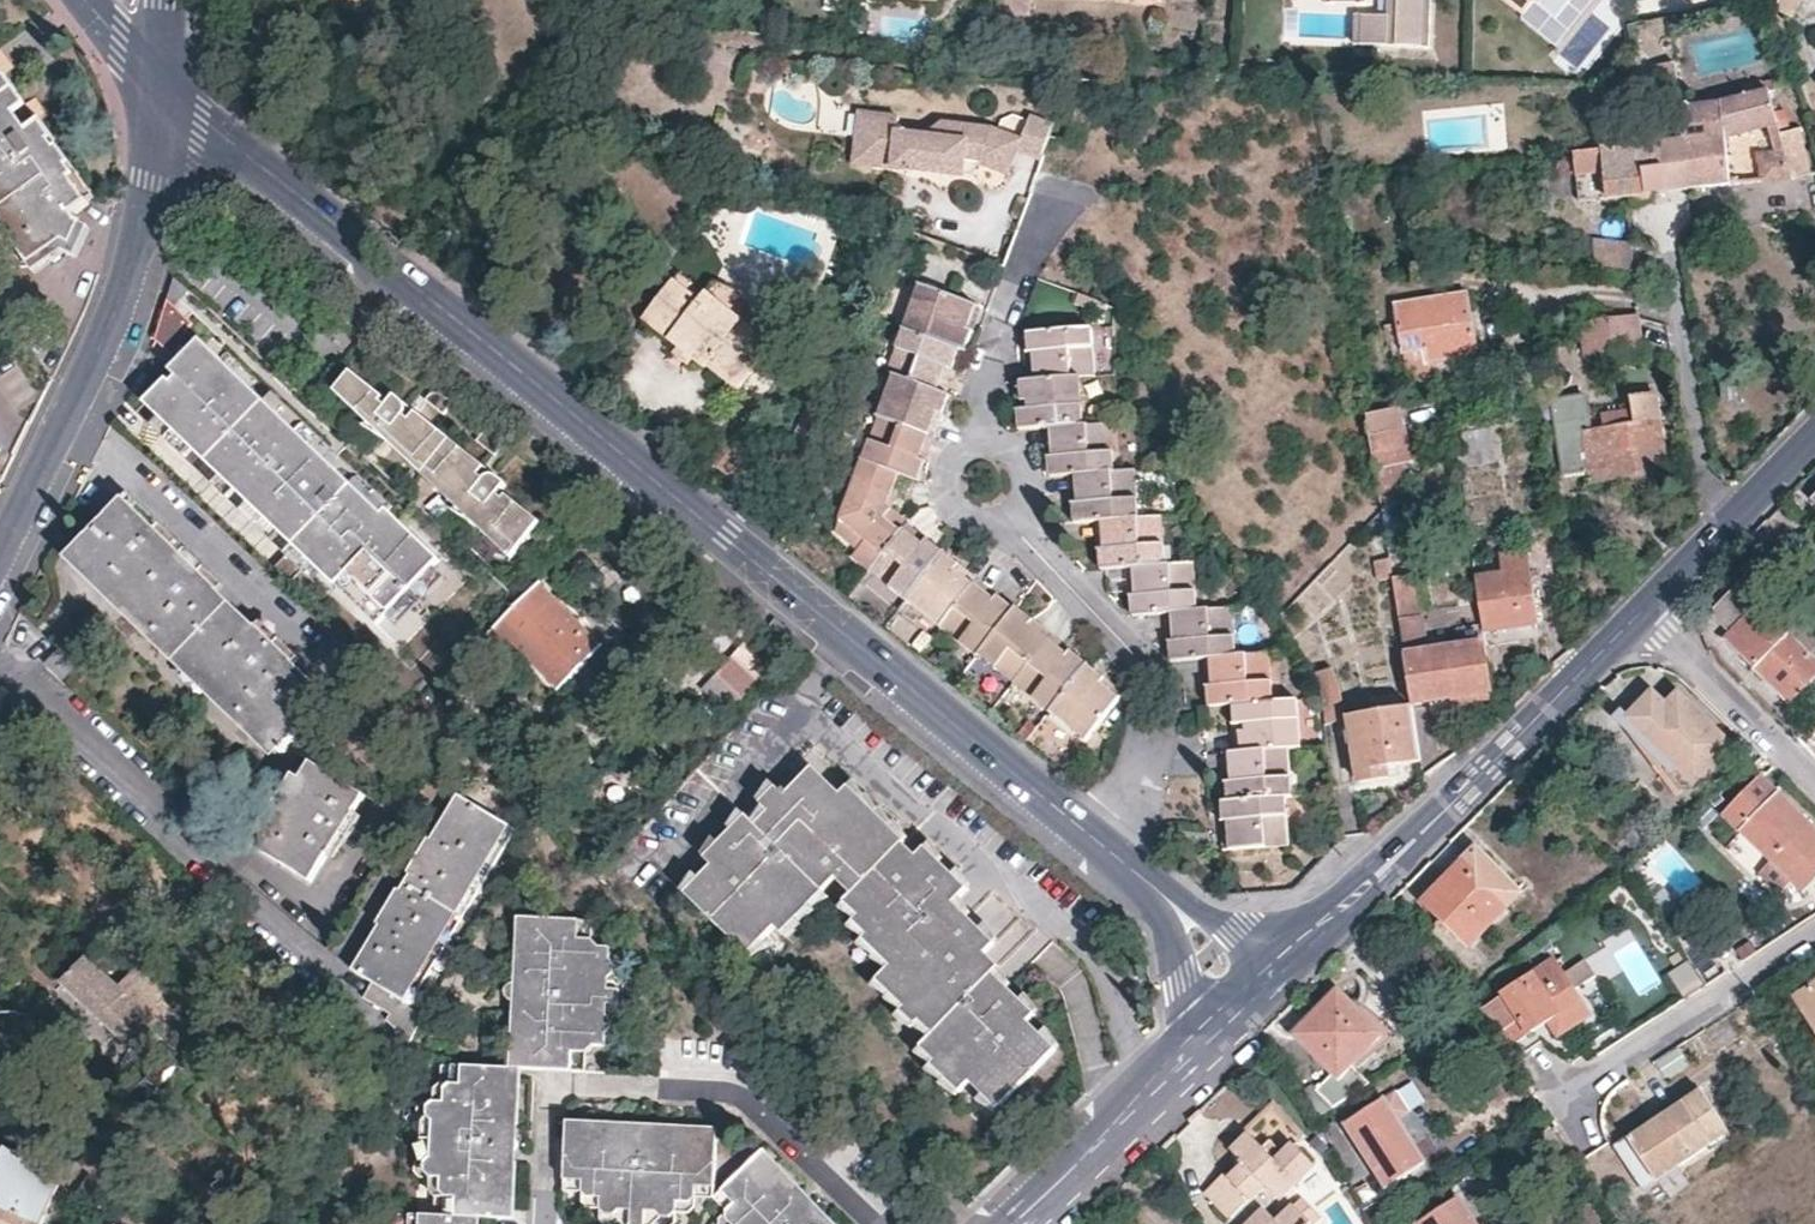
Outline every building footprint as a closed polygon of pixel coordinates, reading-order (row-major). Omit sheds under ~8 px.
[(1390,14),(1358,13),(1355,42),(1421,46),(1425,0),(1390,0),(1390,14)] [(1523,12),(1532,2),(1554,19),(1569,0),(1508,0),(1523,12)] [(1523,12),(1557,40),(1593,0),(1569,0),(1554,19),(1532,2),(1523,12)] [(25,96),(24,96),(6,73),(7,69),(2,62),(0,60),(0,225),(29,265),(62,244),(72,246),(82,224),(79,222),(75,219),(73,216),(72,213),(84,203),(83,201),(84,198),(84,196),(86,194),(92,190),(45,124),(25,96)] [(1683,101),(1676,62),(1654,67),(1661,106),(1683,101)] [(1743,86),(1745,97),(1771,91),(1768,80),(1743,86)] [(1685,109),(1687,142),(1692,191),(1732,186),(1728,137),(1768,128),(1779,126),(1771,91),(1745,97),(1685,109)] [(1046,148),(1055,120),(1031,111),(1023,135),(992,125),(940,119),(930,128),(897,125),(898,113),(857,108),(851,162),(932,170),(933,159),(964,163),(981,165),(1011,175),(1016,160),(1019,151),(1042,160),(1046,148)] [(1768,128),(1774,152),(1785,149),(1781,133),(1779,126),(1768,128)] [(1785,149),(1793,178),(1813,172),(1800,128),(1781,133),(1785,149)] [(1602,151),(1610,150),(1607,142),(1576,145),(1576,154),(1602,151)] [(1687,142),(1642,146),(1610,150),(1602,151),(1607,197),(1626,196),(1628,206),(1656,203),(1655,194),(1692,191),(1687,142)] [(1793,178),(1785,149),(1774,152),(1761,156),(1763,182),(1778,181),(1794,179),(1793,178)] [(1607,197),(1602,151),(1576,154),(1568,155),(1570,163),(1575,162),(1580,202),(1598,200),(1598,198),(1607,197)] [(963,174),(964,163),(933,159),(932,170),(963,174)] [(1626,196),(1607,197),(1598,198),(1598,200),(1599,208),(1628,206),(1626,196)] [(1556,228),(1542,229),(1544,249),(1558,248),(1556,228)] [(1632,242),(1594,239),(1595,272),(1634,276),(1632,242)] [(682,271),(674,280),(698,299),(705,290),(682,271)] [(746,361),(756,349),(761,342),(743,324),(750,315),(750,311),(749,303),(745,296),(740,290),(727,281),(718,279),(713,280),(705,290),(698,299),(674,280),(644,317),(680,347),(675,354),(681,359),(689,367),(695,360),(704,367),(708,364),(738,388),(754,369),(746,361)] [(921,292),(903,332),(958,354),(966,358),(972,342),(964,338),(973,314),(921,292)] [(1478,355),(1469,292),(1395,305),(1399,338),(1393,341),(1395,355),(1424,350),(1428,364),(1478,355)] [(1643,348),(1638,318),(1596,306),(1581,308),(1579,310),(1588,357),(1643,348)] [(982,318),(973,314),(964,338),(972,342),(976,332),(982,318)] [(1036,354),(1038,385),(1082,381),(1096,379),(1093,331),(1029,337),(1029,354),(1036,354)] [(885,376),(892,379),(939,398),(948,379),(958,354),(903,332),(886,375),(885,376)] [(147,407),(383,624),(443,559),(387,508),(390,505),(272,396),(265,403),(200,343),(171,374),(178,381),(173,387),(169,383),(147,407)] [(764,357),(756,349),(746,361),(754,369),(764,357)] [(1027,367),(1028,386),(1038,385),(1036,354),(1029,354),(1026,354),(1027,367)] [(410,411),(398,401),(388,411),(383,407),(384,401),(353,374),(337,392),(366,420),(367,421),(366,422),(364,425),(383,437),(401,451),(453,498),(454,499),(454,500),(455,502),(454,503),(454,506),(468,515),(494,535),(513,552),(538,526),(511,501),(506,506),(500,500),(508,490),(439,434),(410,411)] [(875,418),(929,442),(937,424),(946,402),(939,398),(892,379),(875,418)] [(1035,431),(1048,430),(1086,428),(1082,381),(1038,385),(1028,386),(1020,386),(1022,414),(1015,415),(1017,432),(1035,431)] [(1011,415),(1015,415),(1022,414),(1020,386),(1019,387),(1009,388),(1010,401),(1011,415)] [(1640,473),(1642,482),(1669,478),(1665,452),(1657,396),(1629,400),(1631,411),(1633,424),(1633,425),(1632,426),(1603,430),(1591,431),(1584,395),(1552,401),(1564,475),(1584,472),(1586,472),(1588,472),(1590,473),(1591,474),(1592,476),(1592,478),(1593,479),(1593,481),(1624,475),(1640,473)] [(445,420),(455,408),(447,401),(444,399),(440,399),(437,399),(434,401),(432,402),(431,404),(430,405),(429,407),(445,420)] [(1489,418),(1482,410),(1455,437),(1460,469),(1496,463),(1489,418)] [(1603,430),(1632,426),(1633,425),(1633,424),(1631,411),(1601,415),(1603,430)] [(925,453),(929,442),(875,418),(856,461),(856,462),(858,463),(891,477),(911,485),(925,453)] [(1062,478),(1071,478),(1116,474),(1112,425),(1086,428),(1048,430),(1049,458),(1042,458),(1043,480),(1062,478)] [(1371,435),(1377,471),(1410,464),(1401,429),(1371,435)] [(1036,458),(1042,458),(1049,458),(1048,430),(1035,431),(1035,443),(1036,458)] [(501,450),(500,446),(499,443),(490,435),(479,448),(496,461),(499,457),(500,454),(501,450)] [(724,438),(705,461),(731,482),(738,473),(749,459),(724,438)] [(891,477),(858,463),(832,526),(855,545),(847,556),(939,628),(977,582),(956,567),(915,536),(879,508),(885,491),(891,477)] [(1093,523),(1104,522),(1141,520),(1137,473),(1116,474),(1071,478),(1072,503),(1067,503),(1068,524),(1093,523)] [(1634,483),(1642,482),(1640,473),(1624,475),(1625,485),(1634,483)] [(1063,503),(1067,503),(1072,503),(1071,478),(1062,478),(1063,490),(1063,503)] [(123,501),(219,593),(225,586),(130,495),(123,501)] [(239,612),(219,593),(123,501),(73,554),(281,753),(330,702),(293,665),(255,628),(239,612)] [(1409,506),(1383,510),(1391,561),(1391,562),(1416,558),(1409,506)] [(1123,570),(1135,569),(1168,567),(1164,518),(1141,520),(1104,522),(1105,550),(1099,551),(1101,571),(1123,570)] [(1096,551),(1099,551),(1105,550),(1104,522),(1093,523),(1094,536),(1096,551)] [(1477,577),(1486,630),(1520,624),(1540,621),(1528,549),(1500,554),(1502,572),(1477,577)] [(1761,606),(1786,578),(1766,558),(1743,581),(1713,612),(1731,630),(1725,638),(1789,702),(1814,677),(1814,660),(1761,606)] [(1393,578),(1391,562),(1391,561),(1374,563),(1378,583),(1394,580),(1393,578)] [(1162,615),(1173,615),(1198,613),(1195,565),(1168,567),(1135,569),(1137,597),(1130,597),(1131,617),(1162,615)] [(1125,598),(1130,597),(1137,597),(1135,569),(1123,570),(1124,585),(1125,598)] [(1431,702),(1495,691),(1487,640),(1429,648),(1419,574),(1393,578),(1394,580),(1414,705),(1431,702)] [(972,660),(976,656),(1012,612),(996,598),(977,582),(939,628),(937,630),(972,660)] [(574,618),(540,584),(489,636),(507,653),(515,645),(561,689),(603,647),(574,618)] [(976,656),(1011,686),(1051,637),(1034,622),(1017,608),(1012,612),(976,656)] [(1171,662),(1211,659),(1237,658),(1233,610),(1198,613),(1173,615),(1174,640),(1169,641),(1171,662)] [(1165,641),(1169,641),(1174,640),(1173,615),(1162,615),(1164,629),(1165,641)] [(263,621),(255,628),(293,665),(300,657),(263,621)] [(1011,686),(1046,714),(1088,666),(1067,649),(1051,637),(1011,686)] [(746,644),(704,690),(703,691),(732,717),(774,669),(746,644)] [(81,667),(60,647),(44,664),(65,684),(66,683),(81,667)] [(1205,706),(1229,705),(1274,702),(1274,701),(1271,656),(1237,658),(1211,659),(1212,683),(1205,684),(1205,698),(1205,706)] [(1088,666),(1046,714),(1048,716),(1082,744),(1123,695),(1109,683),(1088,666)] [(1323,699),(1327,719),(1346,716),(1341,688),(1330,668),(1314,677),(1320,688),(1321,690),(1322,693),(1323,696),(1323,699)] [(1728,746),(1677,694),(1665,705),(1652,691),(1638,704),(1625,717),(1691,783),(1728,746)] [(1237,736),(1236,751),(1236,754),(1289,750),(1301,749),(1301,748),(1298,700),(1274,701),(1274,702),(1229,705),(1230,724),(1232,726),(1242,727),(1242,730),(1242,734),(1237,736)] [(1389,768),(1423,762),(1414,705),(1388,709),(1350,715),(1360,783),(1375,781),(1391,778),(1389,768)] [(1226,801),(1284,798),(1291,797),(1289,750),(1236,754),(1236,751),(1231,751),(1232,783),(1225,783),(1226,801)] [(1222,783),(1225,783),(1232,783),(1231,751),(1219,752),(1220,767),(1222,783)] [(333,844),(364,796),(312,764),(259,851),(309,882),(333,844)] [(956,902),(971,887),(950,867),(925,844),(916,853),(905,842),(908,838),(850,784),(843,791),(810,764),(787,787),(784,784),(780,786),(775,782),(757,800),(770,814),(760,824),(746,811),(725,834),(708,851),(707,855),(708,858),(712,861),(712,865),(688,892),(749,952),(775,926),(783,932),(837,878),(851,890),(845,897),(858,912),(856,918),(866,928),(867,930),(864,934),(889,959),(875,974),(902,1000),(898,1005),(915,1022),(920,1018),(922,1018),(933,1029),(921,1041),(933,1055),(931,1059),(960,1087),(969,1079),(996,1105),(1056,1044),(1057,1041),(1056,1038),(1034,1015),(1036,1011),(997,973),(996,970),(1001,965),(987,949),(996,940),(956,902)] [(1762,772),(1723,813),(1754,843),(1791,880),(1805,893),(1814,882),(1814,826),(1762,772)] [(387,1023),(412,1044),(430,1010),(416,1001),(517,832),(460,796),(408,884),(356,972),(373,984),(364,998),(391,1015),(387,1023)] [(1287,846),(1284,798),(1226,801),(1220,803),(1220,819),(1228,819),(1229,827),(1231,850),(1287,846)] [(1791,880),(1754,843),(1742,855),(1759,872),(1779,892),(1791,880)] [(1470,946),(1522,893),(1477,850),(1455,873),(1425,903),(1470,946)] [(515,1072),(587,1076),(589,1058),(603,1059),(613,1051),(616,1020),(612,1016),(612,1007),(626,1008),(626,990),(614,989),(614,978),(619,973),(619,963),(614,959),(616,949),(600,943),(597,939),(598,923),(523,918),(520,975),(528,976),(527,988),(520,984),(516,984),(511,986),(508,991),(509,999),(512,1002),(516,1005),(521,1004),(526,1002),(526,1012),(518,1012),(515,1072)] [(196,1034),(160,999),(165,992),(140,968),(120,987),(88,957),(63,983),(137,1056),(158,1035),(177,1054),(196,1034)] [(1482,1011),(1503,1042),(1512,1036),(1516,1042),(1528,1034),(1550,1021),(1558,1035),(1593,1013),(1576,989),(1566,973),(1556,958),(1502,991),(1506,997),(1482,1011)] [(1596,976),(1586,960),(1566,973),(1576,989),(1596,976)] [(1692,994),(1707,984),(1691,960),(1676,969),(1692,994)] [(1792,998),(1814,1033),(1814,984),(1792,998)] [(1369,1082),(1353,1066),(1385,1035),(1360,1009),(1349,998),(1340,1007),(1331,999),(1297,1033),(1296,1034),(1297,1036),(1333,1072),(1317,1089),(1313,1084),(1304,1089),(1317,1115),(1369,1082)] [(474,1222),(487,1223),(500,1223),(506,1223),(509,1165),(502,1164),(503,1155),(506,1155),(510,1157),(514,1158),(519,1154),(523,1147),(520,1140),(517,1138),(511,1137),(504,1139),(504,1130),(512,1130),(515,1072),(446,1068),(443,1092),(441,1095),(432,1095),(427,1101),(426,1112),(432,1119),(430,1151),(423,1158),(422,1167),(429,1175),(439,1176),(439,1188),(445,1196),(444,1212),(407,1211),(406,1223),(474,1223),(474,1222)] [(1746,1101),(1731,1076),(1713,1087),(1728,1112),(1746,1101)] [(1414,1137),(1402,1118),(1412,1111),(1398,1088),(1348,1120),(1388,1182),(1426,1157),(1414,1137)] [(1733,1137),(1702,1090),(1685,1101),(1714,1149),(1733,1137)] [(1714,1149),(1685,1101),(1659,1116),(1628,1135),(1657,1180),(1693,1157),(1696,1161),(1714,1149)] [(1322,1124),(1353,1181),(1366,1173),(1333,1118),(1322,1124)] [(571,1123),(570,1137),(631,1139),(631,1126),(571,1123)] [(720,1204),(723,1143),(663,1144),(661,1145),(654,1144),(657,1140),(658,1132),(656,1127),(650,1124),(642,1126),(638,1131),(637,1133),(640,1143),(631,1143),(631,1139),(570,1137),(567,1196),(584,1197),(586,1199),(586,1207),(590,1213),(601,1213),(604,1214),(604,1220),(607,1223),(625,1223),(626,1223),(634,1223),(683,1223),(684,1218),(695,1218),(702,1212),(703,1204),(720,1204)] [(665,1127),(663,1144),(723,1143),(724,1132),(665,1127)] [(1299,1184),(1296,1180),(1313,1165),(1296,1145),(1284,1156),(1271,1142),(1264,1148),(1251,1135),(1234,1151),(1246,1165),(1231,1179),(1227,1173),(1218,1182),(1208,1191),(1232,1217),(1266,1186),(1280,1201),(1299,1184)] [(1657,1180),(1628,1135),(1617,1142),(1644,1187),(1657,1180)] [(64,1173),(0,1145),(0,1223),(43,1223),(64,1173)] [(769,1153),(760,1161),(802,1203),(811,1193),(769,1153)] [(815,1223),(822,1222),(824,1220),(827,1214),(827,1208),(825,1204),(822,1203),(819,1201),(814,1201),(810,1203),(806,1211),(803,1213),(798,1207),(802,1203),(760,1161),(720,1204),(729,1213),(722,1221),(722,1223),(815,1223)] [(509,1165),(506,1223),(518,1223),(522,1166),(509,1165)] [(1356,1187),(1367,1206),(1380,1198),(1369,1179),(1356,1187)] [(1461,1195),(1417,1222),(1418,1223),(1479,1223),(1472,1212),(1461,1195)] [(1324,1219),(1314,1208),(1306,1215),(1297,1206),(1277,1223),(1319,1223),(1324,1219)]
